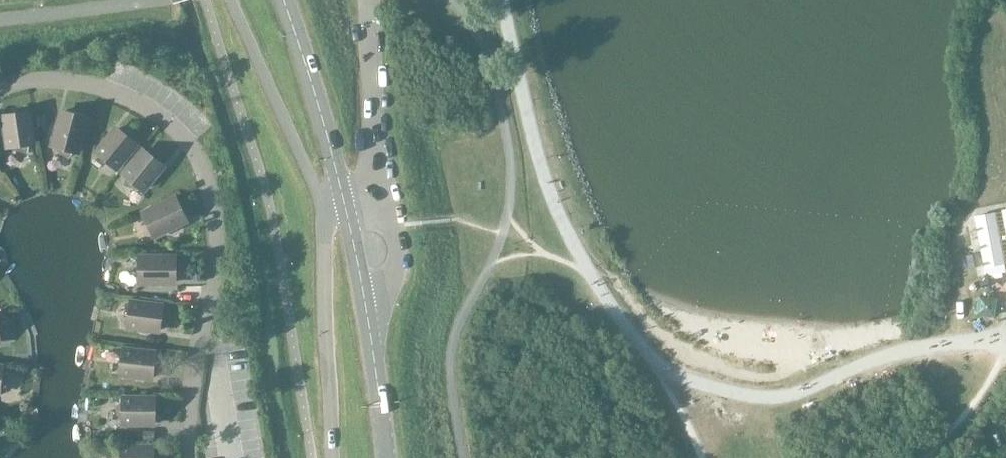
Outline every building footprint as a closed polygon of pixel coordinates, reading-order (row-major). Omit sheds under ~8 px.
[(73,152),(77,153),(87,118),(63,111),(60,124),(57,124),(57,132),(54,146),(63,149),(62,153),(68,158),(73,152)] [(33,144),(29,112),(4,116),(6,125),(3,126),(7,132),(9,147),(19,146),(20,150),(27,152),(29,144),(33,144)] [(116,169),(136,144),(118,129),(112,136),(109,135),(107,141),(97,153),(116,169)] [(157,173),(163,166),(144,150),(124,175),(127,178),(125,185),(132,188),(135,184),(143,190),(153,178),(159,175),(157,173)] [(187,220),(176,198),(144,214),(154,236),(168,229),(175,229),(175,226),(187,220)] [(977,212),(983,263),(1002,261),(996,210),(977,212)] [(176,258),(140,258),(140,282),(155,282),(162,285),(163,282),(176,282),(176,258)] [(163,306),(131,302),(128,326),(142,328),(143,331),(151,329),(160,331),(163,306)] [(155,353),(123,350),(121,374),(136,376),(136,378),(144,377),(153,378),(155,353)] [(1,382),(5,382),(9,375),(2,372),(3,367),(0,367),(0,390),(1,382)] [(155,423),(155,399),(123,398),(123,403),(116,406),(118,413),(123,413),(123,423),(137,423),(138,426),(145,423),(155,423)] [(153,447),(121,447),(121,452),(114,455),(115,457),(153,457),(153,447)]
